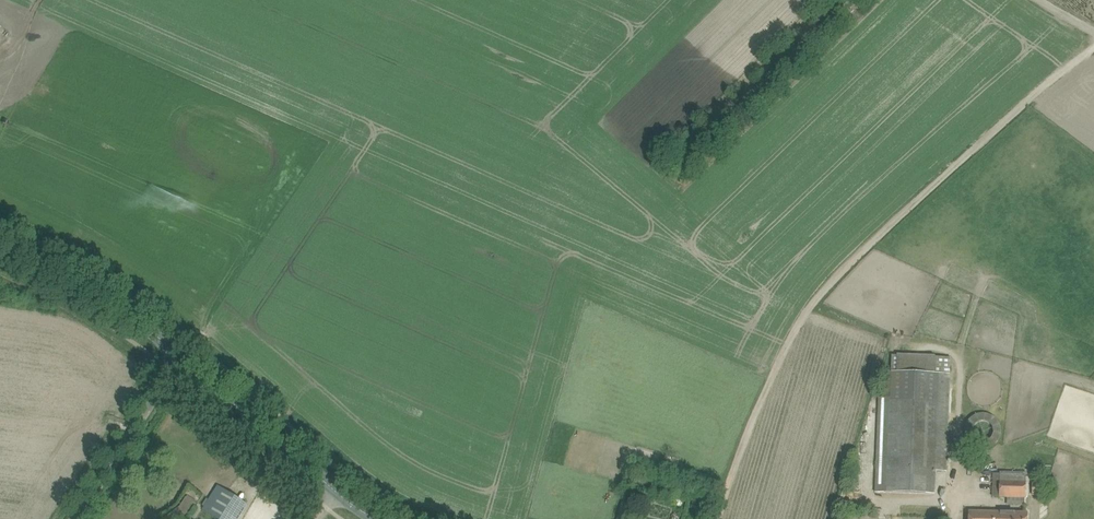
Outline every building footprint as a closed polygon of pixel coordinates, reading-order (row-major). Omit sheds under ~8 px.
[(876,492),(887,493),(934,494),(935,471),(947,471),(951,357),(893,355),(891,398),(879,397),(876,492)] [(998,438),(999,434),(998,431),(997,428),(996,425),(994,422),(992,421),(987,419),(985,418),(981,418),(976,419),(973,421),(970,423),(968,426),(967,429),(966,432),(966,435),(967,439),(968,441),(969,444),(972,446),(974,448),(977,449),(980,450),(983,450),(986,450),(989,449),(992,447),(994,445),(997,442),(997,440),(998,438)] [(1000,473),(993,473),(992,496),(999,497),(1026,498),(1026,472),(1000,472),(1000,473)] [(1047,481),(1033,481),(1032,495),(1046,495),(1047,481)] [(203,509),(220,518),(238,518),(248,505),(218,486),(203,509)] [(164,518),(186,518),(188,518),(197,504),(186,497),(180,506),(164,518)] [(633,506),(623,504),(619,518),(630,518),(633,506)]
